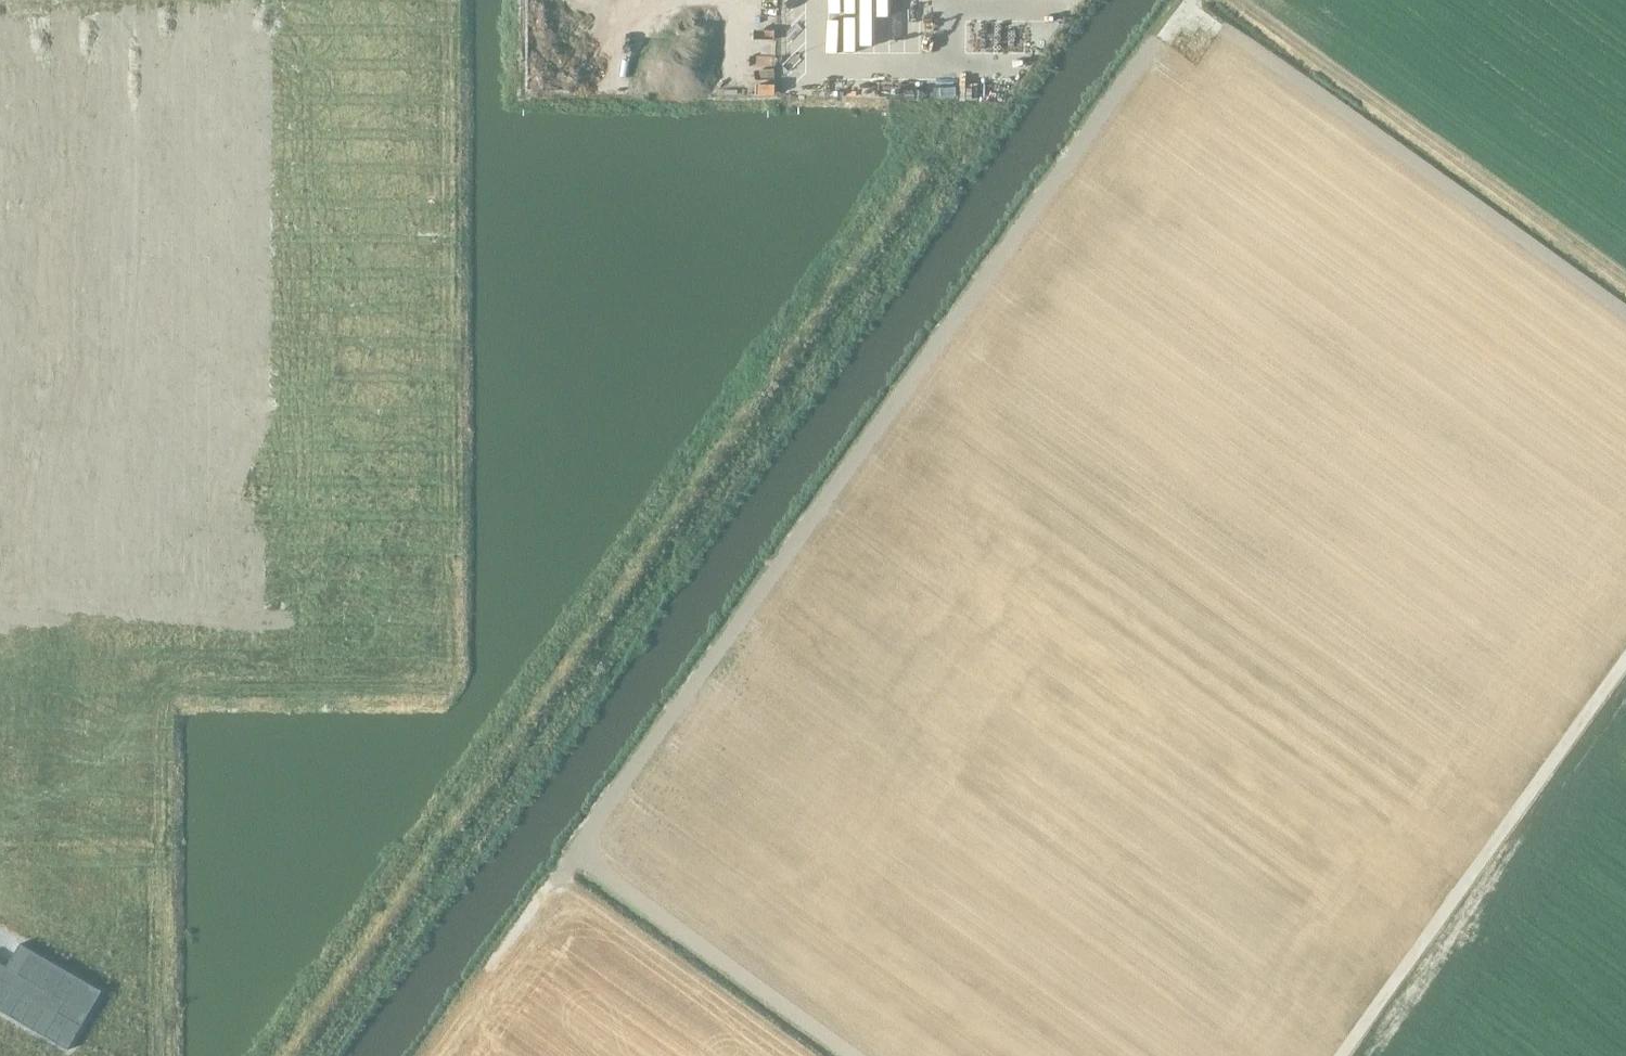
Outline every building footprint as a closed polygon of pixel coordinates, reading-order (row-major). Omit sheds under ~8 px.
[(68,1050),(102,990),(19,943),(6,966),(0,962),(0,1010),(68,1050)]
